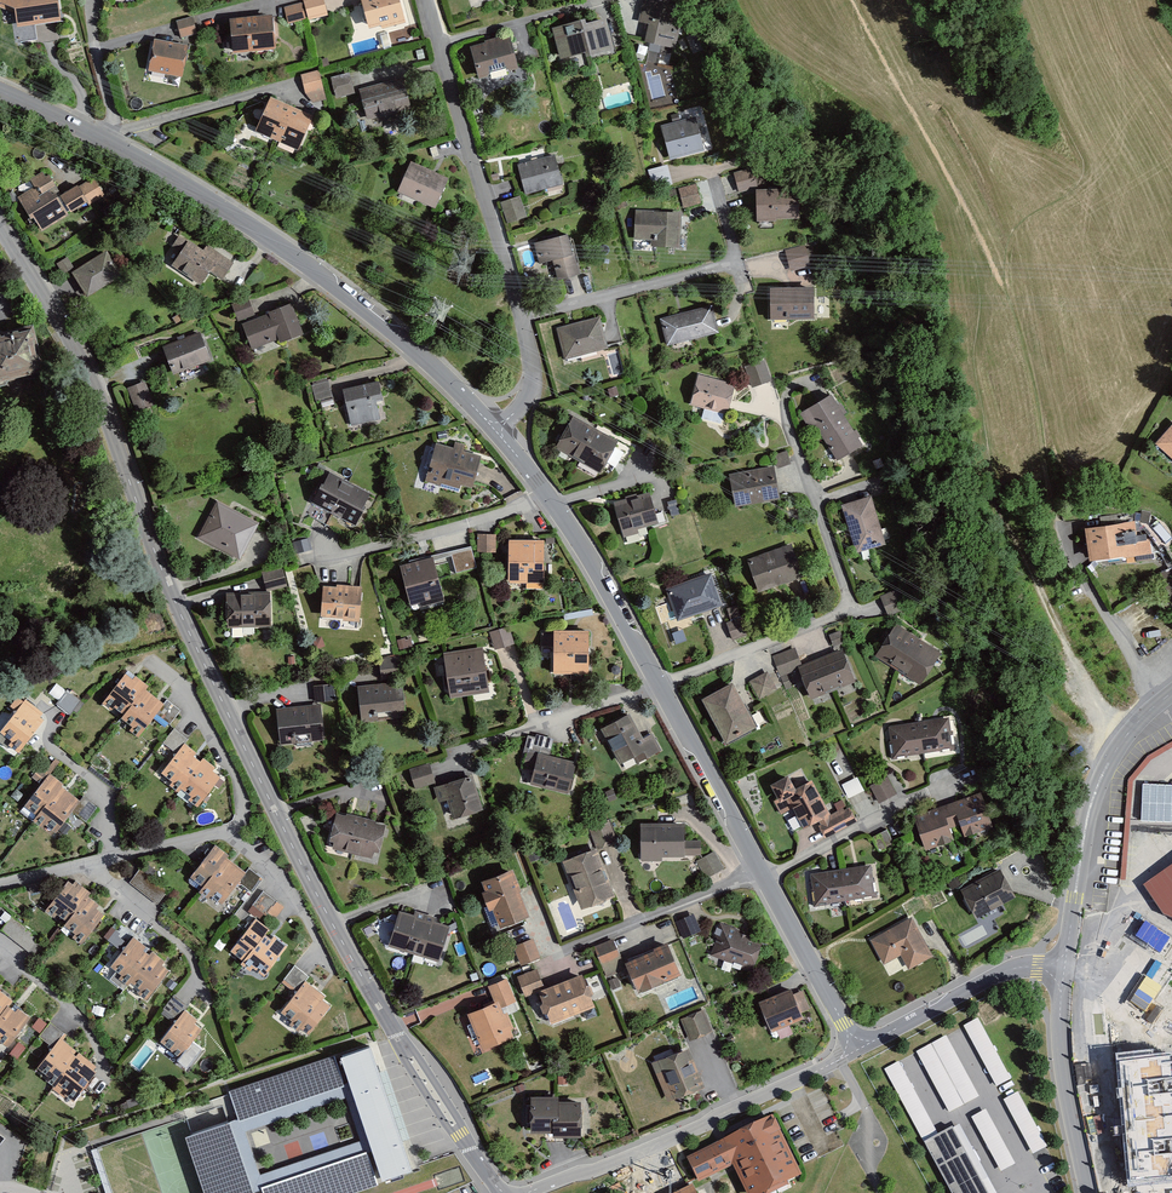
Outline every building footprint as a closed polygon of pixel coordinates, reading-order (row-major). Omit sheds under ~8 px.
[(0,8),(15,13),(17,27),(61,22),(58,0),(0,0),(0,6),(0,8)] [(308,20),(328,15),(324,0),(303,0),(308,20)] [(399,0),(361,0),(369,29),(381,26),(382,29),(405,23),(399,0)] [(646,0),(643,0),(638,22),(648,24),(644,42),(675,49),(685,9),(646,0)] [(306,20),(301,2),(283,7),(288,24),(306,20)] [(192,17),(176,21),(181,38),(197,33),(192,17)] [(273,17),(234,19),(236,50),(275,48),(273,17)] [(585,20),(552,29),(560,60),(584,54),(585,58),(614,50),(606,19),(586,24),(585,20)] [(189,46),(153,39),(147,69),(183,76),(189,46)] [(508,39),(474,47),(481,76),(516,67),(508,39)] [(319,70),(301,75),(305,94),(323,89),(319,70)] [(350,75),(334,79),(338,97),(354,93),(350,75)] [(403,77),(359,90),(367,121),(412,109),(403,77)] [(316,117),(272,97),(256,132),(300,152),(316,117)] [(696,117),(661,126),(670,160),(704,151),(696,117)] [(561,184),(554,159),(521,168),(528,193),(561,184)] [(447,181),(413,165),(401,191),(435,207),(447,181)] [(652,185),(671,182),(668,165),(649,168),(652,185)] [(758,188),(752,168),(734,173),(739,193),(758,188)] [(43,172),(29,180),(34,188),(17,198),(31,220),(34,218),(42,231),(88,203),(79,188),(78,186),(58,198),(55,193),(52,195),(50,191),(56,187),(49,175),(46,177),(43,172)] [(93,178),(79,188),(88,203),(89,204),(104,195),(93,178)] [(701,203),(696,184),(678,189),(683,208),(701,203)] [(799,189),(756,190),(756,222),(777,222),(777,220),(800,219),(799,189)] [(500,203),(507,224),(527,217),(521,196),(500,203)] [(682,213),(635,210),(634,240),(651,241),(650,247),(680,248),(682,213)] [(579,275),(567,236),(537,245),(543,266),(555,262),(560,280),(579,275)] [(206,255),(190,245),(176,266),(201,282),(208,270),(222,279),(231,264),(209,250),(206,255)] [(810,266),(805,245),(784,250),(790,271),(810,266)] [(107,255),(76,274),(88,294),(119,275),(107,255)] [(55,265),(62,276),(74,269),(68,258),(55,265)] [(814,288),(770,288),(770,320),(814,320),(814,288)] [(231,304),(238,322),(255,315),(248,297),(231,304)] [(304,335),(292,304),(268,313),(269,314),(242,325),(252,350),(279,340),(280,344),(304,335)] [(712,306),(660,319),(667,346),(719,333),(712,306)] [(599,321),(560,331),(567,358),(606,347),(599,321)] [(0,336),(0,388),(40,378),(28,329),(0,336)] [(200,337),(166,349),(175,373),(209,360),(200,337)] [(745,365),(752,386),(772,379),(765,359),(745,365)] [(733,387),(701,379),(694,404),(726,413),(733,387)] [(127,388),(136,413),(155,406),(145,381),(127,388)] [(333,397),(329,381),(311,386),(316,401),(333,397)] [(379,382),(343,390),(351,426),(381,419),(376,402),(383,400),(379,382)] [(861,445),(832,398),(803,416),(809,426),(816,423),(838,459),(861,445)] [(616,444),(575,420),(559,448),(599,472),(616,444)] [(1158,448),(1171,459),(1171,430),(1158,448)] [(453,449),(436,444),(425,482),(440,486),(441,484),(459,489),(461,485),(472,489),(482,458),(463,452),(466,445),(455,442),(453,449)] [(774,455),(778,466),(791,462),(786,450),(774,455)] [(779,498),(773,470),(733,478),(738,506),(779,498)] [(369,496),(331,476),(317,503),(354,523),(369,496)] [(657,523),(649,496),(617,505),(626,536),(637,533),(636,529),(657,523)] [(869,500),(843,508),(857,552),(882,544),(869,500)] [(256,526),(219,506),(203,537),(239,557),(256,526)] [(1146,525),(1088,532),(1092,563),(1150,556),(1146,525)] [(496,535),(478,535),(477,552),(496,553),(496,535)] [(295,554),(312,550),(310,538),(293,542),(295,554)] [(542,544),(510,543),(510,582),(541,582),(542,544)] [(792,548),(751,563),(761,591),(802,577),(792,548)] [(472,551),(452,557),(457,574),(477,568),(472,551)] [(424,606),(442,601),(431,561),(403,569),(413,605),(423,602),(424,606)] [(262,573),(267,592),(287,586),(282,568),(262,573)] [(713,574),(670,590),(680,618),(723,603),(713,574)] [(1061,584),(1066,593),(1075,587),(1070,578),(1061,584)] [(360,588),(326,588),(325,615),(346,616),(346,621),(359,621),(360,588)] [(900,589),(880,597),(889,617),(908,608),(900,589)] [(226,595),(227,629),(271,627),(270,594),(226,595)] [(727,609),(730,620),(741,616),(737,605),(727,609)] [(749,635),(743,617),(727,623),(733,641),(749,635)] [(509,627),(489,633),(495,651),(514,645),(509,627)] [(939,653),(898,627),(880,656),(921,682),(939,653)] [(589,631),(554,631),(553,675),(589,675),(589,631)] [(313,639),(315,649),(325,644),(322,636),(313,639)] [(396,641),(399,650),(413,647),(411,639),(406,640),(405,638),(396,641)] [(482,647),(443,654),(450,699),(489,692),(482,647)] [(795,648),(773,657),(780,675),(802,667),(795,648)] [(816,662),(799,669),(811,700),(856,682),(843,651),(816,662)] [(399,657),(379,659),(381,681),(402,678),(399,657)] [(778,690),(768,672),(750,681),(760,699),(778,690)] [(148,688),(129,674),(105,705),(112,710),(115,707),(126,716),(145,692),(148,688)] [(59,682),(50,691),(61,700),(51,710),(62,720),(79,701),(59,682)] [(403,682),(357,687),(360,723),(406,718),(403,682)] [(334,684),(313,686),(315,703),(335,701),(334,684)] [(733,684),(706,699),(728,739),(755,725),(733,684)] [(145,692),(126,716),(124,719),(135,728),(133,731),(140,736),(163,706),(145,692)] [(320,704),(276,709),(280,744),(324,740),(320,704)] [(37,712),(27,705),(4,734),(14,743),(11,746),(19,752),(42,722),(34,716),(37,712)] [(629,714),(603,729),(623,765),(634,759),(636,764),(661,750),(652,734),(643,739),(629,714)] [(948,720),(892,728),(896,756),(952,748),(948,720)] [(552,741),(538,737),(538,740),(531,738),(524,765),(537,768),(533,782),(569,791),(576,762),(549,756),(552,741)] [(195,755),(185,748),(165,774),(175,783),(172,787),(180,792),(183,789),(200,766),(192,759),(195,755)] [(203,762),(200,766),(183,789),(194,797),(191,801),(198,806),(218,780),(211,774),(214,770),(203,762)] [(409,770),(415,790),(435,783),(429,763),(409,770)] [(473,776),(434,788),(438,803),(447,801),(453,820),(483,811),(473,776)] [(789,776),(775,784),(783,800),(778,802),(783,811),(795,805),(806,824),(818,818),(828,837),(855,822),(847,808),(831,816),(812,781),(797,789),(789,776)] [(50,777),(26,807),(40,818),(62,789),(63,787),(50,777)] [(857,777),(841,785),(849,799),(864,791),(857,777)] [(887,778),(872,786),(880,803),(896,794),(887,778)] [(1143,782),(1141,820),(1171,821),(1171,783),(1143,782)] [(62,789),(40,818),(35,823),(43,829),(47,824),(57,832),(80,803),(62,789)] [(980,794),(915,818),(927,850),(954,840),(950,829),(961,825),(965,837),(993,826),(980,794)] [(382,826),(341,815),(332,845),(374,856),(382,826)] [(610,823),(590,830),(597,850),(617,843),(610,823)] [(684,826),(641,826),(641,861),(662,861),(662,857),(685,857),(685,855),(684,841),(684,826)] [(886,830),(872,838),(880,851),(894,843),(886,830)] [(684,841),(685,855),(701,855),(701,841),(684,841)] [(229,856),(217,846),(194,875),(206,885),(227,858),(229,856)] [(595,851),(565,862),(583,908),(613,897),(595,851)] [(714,852),(697,861),(707,878),(724,869),(714,852)] [(227,858),(206,885),(201,890),(209,897),(212,894),(223,903),(246,874),(227,858)] [(872,868),(814,875),(818,903),(875,896),(872,868)] [(142,869),(131,882),(159,904),(169,891),(142,869)] [(1000,870),(961,891),(976,919),(1015,898),(1000,870)] [(512,877),(486,887),(501,928),(527,918),(512,877)] [(75,886),(70,882),(49,908),(56,913),(58,911),(69,920),(88,897),(91,893),(77,883),(75,886)] [(261,890),(248,911),(263,920),(276,899),(261,890)] [(88,897),(69,920),(67,923),(79,932),(76,936),(84,943),(105,916),(95,908),(98,904),(88,897)] [(694,915),(675,923),(683,939),(701,931),(694,915)] [(13,916),(2,930),(30,952),(41,939),(13,916)] [(449,932),(403,918),(394,950),(439,963),(449,932)] [(911,918),(870,941),(884,965),(901,956),(909,970),(933,956),(911,918)] [(269,930),(257,920),(233,950),(265,976),(287,948),(279,941),(269,941),(264,937),(269,930)] [(1146,922),(1136,937),(1162,953),(1171,937),(1146,922)] [(760,944),(725,930),(715,955),(731,961),(733,957),(752,964),(760,944)] [(145,945),(135,938),(114,964),(125,973),(123,976),(131,983),(134,978),(152,956),(142,949),(145,945)] [(533,941),(517,948),(523,964),(540,958),(533,941)] [(614,942),(598,949),(609,975),(625,968),(614,942)] [(668,944),(631,960),(643,988),(680,972),(668,944)] [(154,953),(152,956),(134,978),(145,987),(141,991),(150,998),(171,972),(162,966),(165,962),(154,953)] [(307,977),(295,968),(285,981),(297,990),(307,977)] [(536,971),(518,978),(525,996),(544,989),(536,971)] [(1147,1011),(1162,986),(1146,976),(1131,1001),(1147,1011)] [(580,979),(542,995),(553,1023),(592,1007),(580,979)] [(507,981),(491,987),(499,1008),(515,1001),(507,981)] [(324,1000),(309,986),(286,1014),(311,1034),(330,1010),(322,1003),(324,1000)] [(791,991),(759,1004),(771,1033),(803,1019),(791,991)] [(2,992),(0,995),(0,1021),(11,1007),(15,1002),(2,992)] [(495,1002),(471,1013),(486,1049),(511,1038),(495,1002)] [(11,1007),(0,1021),(0,1037),(9,1045),(30,1018),(22,1011),(20,1014),(11,1007)] [(197,1019),(186,1011),(164,1040),(176,1048),(173,1052),(181,1058),(203,1029),(194,1022),(197,1019)] [(703,1011),(682,1020),(691,1041),(712,1032),(703,1011)] [(978,1018),(964,1025),(996,1085),(1010,1077),(978,1018)] [(946,1036),(917,1051),(949,1111),(978,1096),(946,1036)] [(78,1053),(60,1040),(41,1066),(51,1074),(48,1078),(56,1084),(58,1081),(78,1053)] [(230,1091),(239,1117),(350,1080),(373,1149),(263,1186),(265,1192),(348,1192),(386,1180),(384,1175),(412,1166),(371,1044),(230,1091)] [(688,1050),(655,1064),(670,1097),(702,1082),(688,1050)] [(78,1053),(58,1081),(70,1090),(68,1093),(76,1098),(98,1068),(78,1053)] [(1126,1181),(1171,1178),(1171,1055),(1117,1059),(1126,1181)] [(952,1192),(989,1192),(953,1128),(939,1136),(899,1061),(884,1069),(952,1192)] [(253,1189),(263,1186),(373,1149),(350,1080),(239,1117),(230,1120),(253,1189)] [(1019,1092),(1005,1099),(1033,1152),(1047,1145),(1019,1092)] [(558,1097),(534,1096),(534,1128),(558,1128),(558,1101),(558,1097)] [(581,1101),(558,1101),(558,1128),(558,1132),(581,1132),(581,1101)] [(986,1109),(972,1116),(1000,1169),(1014,1162),(986,1109)] [(687,1156),(699,1181),(734,1163),(749,1192),(762,1192),(803,1172),(773,1113),(687,1156)] [(229,1117),(190,1130),(211,1192),(244,1192),(254,1190),(253,1189),(230,1120),(229,1117)] [(674,1192),(697,1192),(693,1184),(674,1192)]
